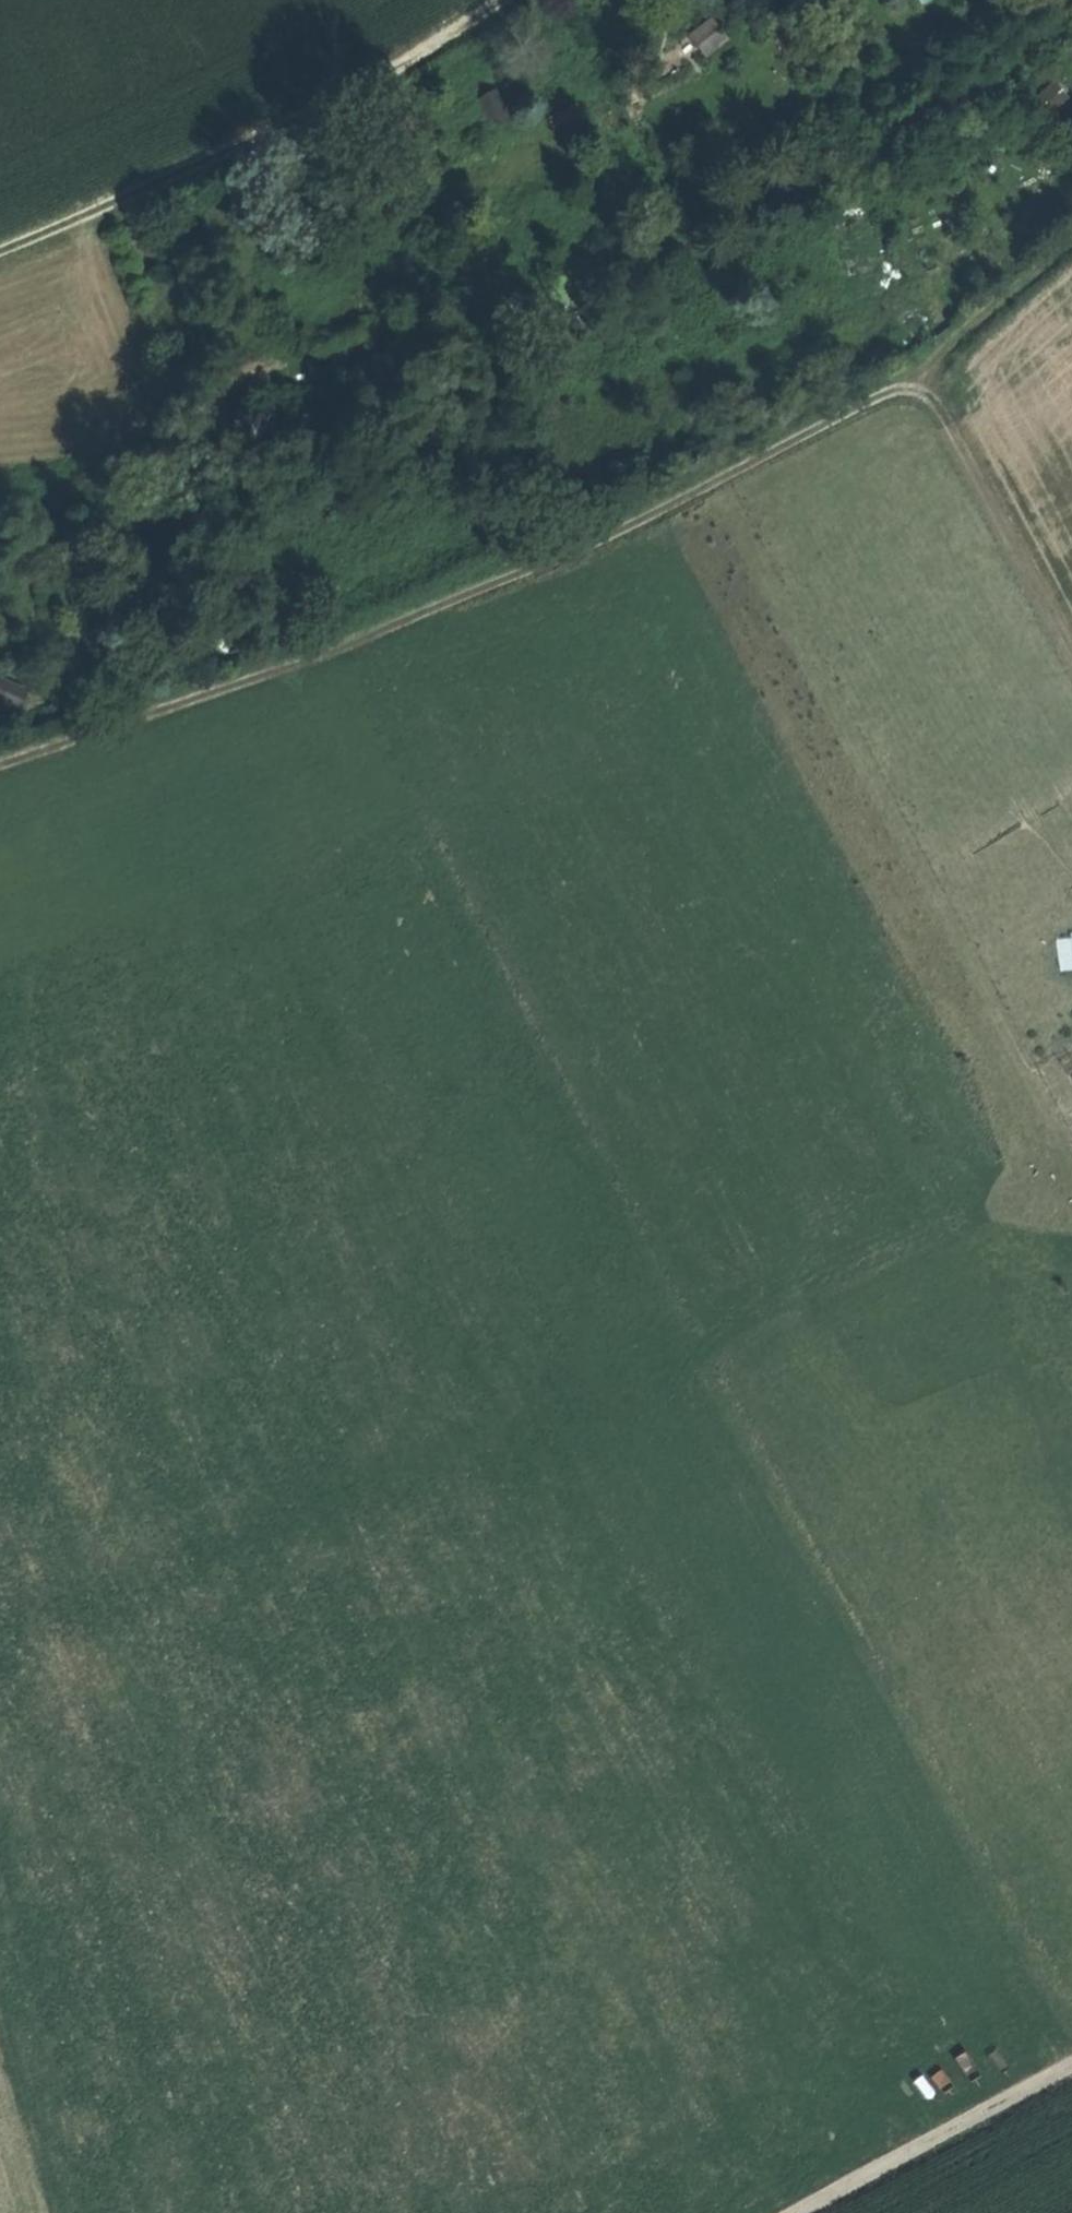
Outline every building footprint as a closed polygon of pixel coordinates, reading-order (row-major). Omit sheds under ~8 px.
[(694,30),(709,48),(730,31),(715,13),(694,30)] [(1040,93),(1051,105),(1068,90),(1057,78),(1040,93)] [(478,98),(489,118),(516,103),(504,83),(478,98)] [(521,112),(516,103),(489,118),(495,127),(521,112)] [(465,145),(470,155),(486,147),(481,137),(465,145)] [(23,697),(31,678),(6,667),(0,681),(0,688),(23,697)] [(1071,982),(1071,944),(1063,944),(1063,982),(1071,982)]
